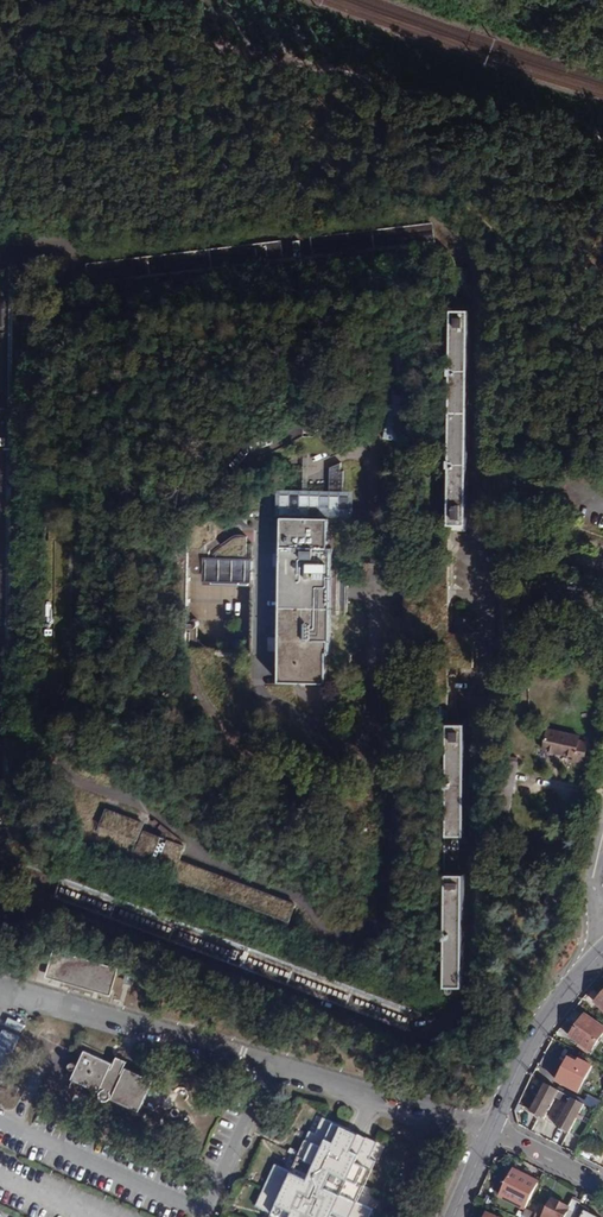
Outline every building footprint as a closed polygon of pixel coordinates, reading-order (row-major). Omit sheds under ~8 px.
[(448,524),(465,524),(468,310),(451,310),(448,524)] [(316,483),(316,489),(342,489),(343,465),(329,464),(329,483),(316,483)] [(328,518),(281,517),(280,578),(266,578),(267,531),(251,530),(251,527),(233,524),(234,512),(214,512),(214,517),(141,515),(137,654),(211,656),(211,648),(207,647),(196,637),(196,618),(193,615),(189,615),(185,618),(187,571),(191,574),(196,574),(201,570),(201,584),(250,585),(248,648),(265,649),(266,601),(279,600),(278,683),(325,683),(326,652),(330,652),(331,614),(343,615),(343,601),(345,601),(345,579),(343,579),(344,566),(331,565),(332,547),(328,547),(328,518)] [(464,724),(446,724),(445,836),(463,836),(464,724)] [(579,737),(548,730),(544,750),(574,757),(573,761),(583,763),(587,743),(578,741),(579,737)] [(372,781),(360,775),(357,781),(369,787),(372,781)] [(137,840),(143,824),(105,809),(99,826),(137,840)] [(152,859),(160,838),(144,831),(136,852),(152,859)] [(287,926),(295,904),(179,860),(184,847),(167,840),(159,861),(174,867),(168,881),(287,926)] [(462,875),(445,875),(444,987),(461,987),(462,875)] [(561,890),(549,887),(546,904),(557,907),(561,890)] [(109,993),(116,970),(55,952),(48,975),(109,993)] [(602,1032),(602,1028),(585,1015),(570,1037),(590,1050),(602,1032)] [(8,1018),(5,1025),(21,1031),(23,1024),(8,1018)] [(139,1110),(153,1080),(126,1068),(124,1072),(122,1071),(127,1061),(117,1057),(113,1067),(111,1066),(112,1063),(85,1051),(73,1079),(102,1092),(101,1097),(105,1100),(109,1100),(112,1098),(139,1110)] [(576,1063),(574,1062),(568,1059),(557,1081),(578,1092),(590,1067),(578,1060),(576,1063)] [(580,1103),(544,1085),(530,1113),(543,1120),(555,1098),(566,1104),(555,1126),(568,1133),(583,1104),(580,1103)] [(584,1096),(580,1103),(583,1104),(596,1111),(599,1104),(584,1096)] [(322,1118),(315,1134),(308,1131),(290,1172),(274,1165),(256,1205),(271,1212),(269,1216),(368,1216),(372,1209),(356,1202),(374,1161),(369,1158),(376,1142),(322,1118)] [(525,1209),(538,1183),(513,1170),(499,1196),(525,1209)] [(579,1205),(572,1201),(566,1211),(550,1202),(545,1210),(540,1208),(536,1216),(573,1216),(579,1205)] [(573,1216),(593,1216),(584,1212),(586,1208),(579,1205),(573,1216)] [(522,1216),(525,1216),(530,1216),(532,1212),(525,1209),(522,1216)]
